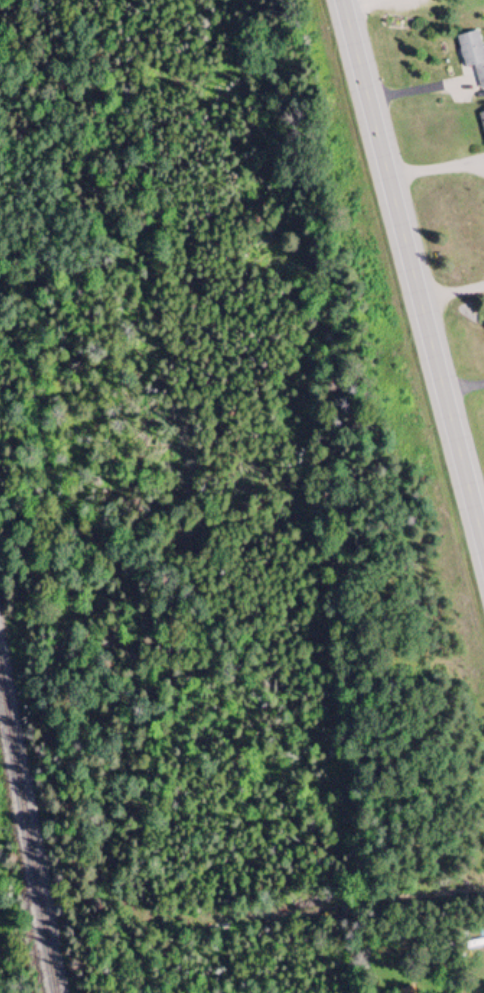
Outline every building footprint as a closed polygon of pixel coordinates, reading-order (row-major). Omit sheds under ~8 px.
[(475,67),(480,90),(483,89),(483,60),(478,33),(457,37),(464,69),(475,67)]
